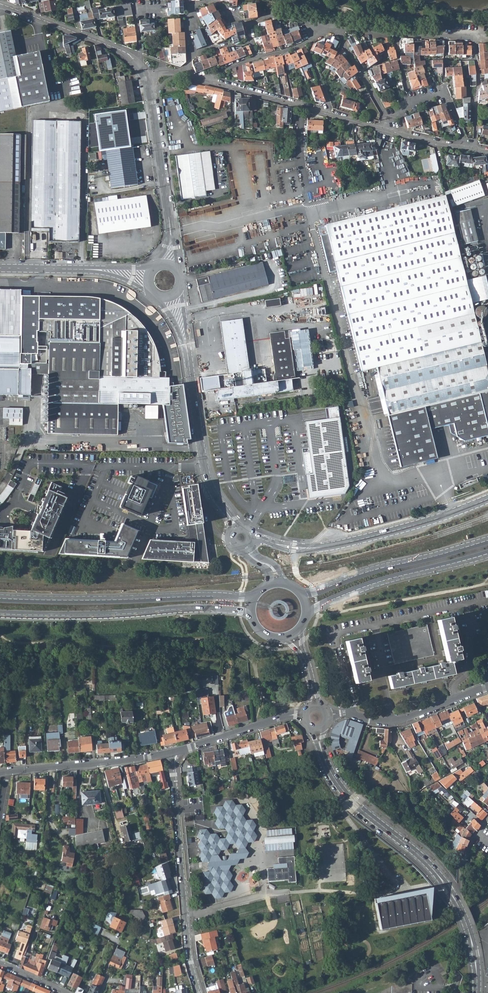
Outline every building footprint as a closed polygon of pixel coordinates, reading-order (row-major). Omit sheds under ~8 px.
[(40,13),(45,12),(44,2),(54,0),(42,0),(38,1),(40,13)] [(56,10),(54,0),(44,2),(45,12),(56,10)] [(87,17),(88,20),(80,21),(80,19),(74,21),(75,27),(82,30),(96,27),(94,20),(91,8),(89,1),(87,1),(88,5),(85,6),(87,17)] [(123,4),(116,5),(117,11),(118,20),(121,20),(121,17),(120,10),(129,9),(130,12),(132,12),(130,3),(123,4)] [(206,7),(209,15),(216,12),(212,4),(206,7)] [(99,10),(98,7),(91,8),(94,20),(105,18),(109,17),(114,17),(113,8),(99,10)] [(182,7),(167,8),(167,15),(183,14),(182,7)] [(200,19),(209,15),(206,7),(199,10),(201,15),(199,16),(200,19)] [(66,21),(74,19),(71,8),(66,9),(68,15),(64,16),(66,21)] [(216,12),(209,15),(213,21),(219,17),(220,16),(217,11),(216,12)] [(255,11),(248,11),(248,13),(243,13),(244,19),(256,17),(255,11)] [(209,15),(200,19),(199,19),(204,28),(213,21),(209,15)] [(213,21),(204,28),(206,31),(215,25),(214,24),(222,19),(224,18),(224,17),(224,16),(220,18),(219,17),(213,21)] [(179,19),(167,19),(168,33),(172,33),(180,33),(179,19)] [(217,30),(226,25),(222,19),(214,24),(215,25),(217,30)] [(153,21),(153,20),(140,21),(140,32),(152,30),(154,38),(159,38),(156,21),(153,21)] [(232,28),(233,28),(236,34),(238,41),(239,43),(241,42),(240,39),(239,36),(244,35),(242,26),(241,22),(238,23),(238,21),(230,24),(230,26),(231,26),(232,28)] [(274,30),(276,38),(282,36),(283,43),(283,44),(285,43),(281,29),(280,26),(280,22),(277,21),(277,29),(274,30)] [(297,22),(289,22),(288,26),(290,33),(289,34),(291,41),(301,38),(301,36),(300,37),(298,30),(299,30),(298,26),(297,22)] [(206,31),(208,33),(209,36),(215,31),(217,30),(215,25),(206,31)] [(230,42),(229,38),(230,37),(227,30),(227,27),(226,25),(217,30),(215,31),(209,36),(212,42),(217,44),(224,42),(230,42)] [(227,27),(227,30),(230,37),(231,37),(236,34),(233,28),(232,28),(231,26),(230,26),(228,26),(227,27)] [(135,31),(127,32),(127,29),(124,29),(124,27),(123,27),(125,42),(137,40),(136,34),(135,31)] [(281,29),(285,43),(285,45),(292,43),(291,41),(289,34),(288,30),(284,31),(284,29),(283,29),(283,28),(281,29)] [(196,49),(206,46),(199,29),(191,32),(195,40),(193,41),(196,49)] [(267,33),(269,40),(276,38),(274,30),(273,31),(267,33)] [(39,52),(16,57),(10,31),(0,33),(0,111),(49,101),(39,52)] [(180,33),(172,33),(172,48),(184,47),(184,33),(180,33)] [(254,38),(255,42),(261,40),(262,43),(263,47),(257,49),(259,52),(265,53),(273,50),(269,40),(268,41),(267,35),(262,36),(259,37),(254,38)] [(354,42),(352,43),(350,38),(349,35),(346,36),(347,39),(351,45),(348,47),(351,51),(353,49),(357,57),(362,53),(358,43),(355,44),(354,42)] [(69,36),(63,36),(64,47),(65,50),(67,55),(75,53),(73,46),(70,46),(68,43),(74,41),(74,42),(73,43),(74,45),(80,41),(81,40),(69,36)] [(315,42),(312,51),(320,54),(320,53),(326,38),(327,37),(315,42)] [(326,38),(320,53),(324,55),(325,55),(333,40),(333,38),(331,37),(330,39),(326,38)] [(269,40),(273,50),(275,50),(274,47),(277,46),(277,47),(279,46),(276,38),(269,40)] [(412,45),(413,53),(413,56),(419,55),(421,55),(421,47),(421,46),(421,42),(421,40),(421,39),(414,39),(414,45),(412,45)] [(333,40),(325,55),(324,55),(329,57),(333,59),(334,56),(336,52),(333,51),(338,42),(333,40)] [(364,52),(366,59),(372,56),(368,49),(365,40),(360,42),(364,52)] [(428,44),(427,55),(435,54),(435,43),(439,43),(439,40),(429,40),(429,44),(428,44)] [(439,40),(439,43),(435,43),(435,54),(440,54),(443,54),(443,46),(443,40),(439,40)] [(412,41),(401,41),(401,45),(400,45),(400,47),(403,47),(404,53),(405,53),(413,53),(412,45),(412,41)] [(459,58),(462,58),(462,55),(462,46),(462,42),(455,41),(454,42),(454,46),(454,55),(459,55),(459,58)] [(467,46),(462,46),(462,55),(462,58),(465,57),(465,55),(471,55),(471,46),(471,43),(467,42),(467,46)] [(381,44),(368,49),(372,56),(376,62),(379,60),(378,57),(377,55),(384,50),(381,44)] [(388,44),(386,44),(387,51),(389,58),(390,60),(396,58),(395,50),(393,47),(392,48),(391,46),(389,47),(388,44)] [(478,53),(480,61),(487,60),(487,52),(482,52),(481,44),(478,44),(478,53)] [(101,48),(94,45),(97,59),(98,62),(107,60),(106,55),(102,56),(101,48)] [(238,59),(244,56),(241,48),(240,46),(237,47),(233,47),(238,59)] [(241,48),(244,56),(251,54),(247,46),(241,48)] [(185,62),(184,47),(172,48),(170,48),(170,63),(181,66),(185,62)] [(226,48),(231,61),(238,59),(233,47),(231,48),(232,50),(233,52),(232,52),(231,50),(230,48),(226,48)] [(85,59),(90,58),(88,48),(82,49),(83,53),(78,54),(81,66),(86,65),(85,59)] [(225,64),(231,61),(226,48),(219,50),(221,56),(225,64)] [(307,64),(303,54),(301,48),(296,50),(299,56),(298,57),(303,72),(307,80),(310,78),(306,69),(312,67),(311,63),(307,64)] [(329,57),(324,63),(326,64),(330,66),(334,60),(340,55),(345,51),(344,51),(341,48),(338,52),(335,56),(334,56),(333,59),(329,57)] [(287,70),(294,68),(289,54),(288,51),(284,52),(283,52),(283,54),(283,56),(287,70)] [(205,56),(210,68),(214,66),(216,69),(218,69),(217,67),(212,53),(211,52),(205,55),(205,56)] [(212,53),(217,67),(225,64),(221,56),(217,58),(215,52),(212,53)] [(289,54),(294,68),(294,70),(299,68),(301,73),(304,81),(307,80),(303,72),(298,57),(296,52),(289,54)] [(362,53),(357,57),(359,61),(361,64),(364,61),(365,63),(367,62),(366,60),(366,59),(364,52),(362,53)] [(405,56),(409,57),(410,64),(413,64),(413,56),(413,53),(405,53),(405,56)] [(340,55),(334,60),(330,66),(335,69),(336,70),(340,67),(346,62),(340,55)] [(421,66),(420,62),(419,55),(413,56),(413,64),(414,66),(414,67),(421,66)] [(199,58),(203,70),(210,68),(205,56),(201,58),(200,56),(198,57),(199,57),(199,58)] [(267,57),(267,59),(261,61),(264,70),(275,68),(273,56),(267,57)] [(275,56),(273,56),(275,68),(282,66),(284,66),(281,57),(275,58),(275,56)] [(372,56),(366,59),(366,60),(367,62),(369,66),(376,62),(372,56)] [(405,56),(400,56),(400,65),(401,67),(402,67),(405,67),(405,64),(406,64),(406,67),(410,67),(410,65),(410,64),(409,57),(405,56)] [(192,60),(192,65),(195,73),(203,70),(199,58),(192,60)] [(346,62),(340,67),(344,73),(350,68),(348,64),(351,62),(349,59),(346,62)] [(384,78),(388,87),(391,85),(390,81),(392,80),(390,75),(392,74),(391,71),(399,69),(396,60),(384,64),(386,73),(387,76),(385,78),(384,78)] [(442,67),(441,60),(432,60),(430,60),(430,63),(431,66),(432,66),(432,68),(434,68),(436,68),(436,70),(438,70),(438,72),(438,75),(442,75),(442,69),(442,68),(442,67)] [(480,61),(480,64),(481,70),(483,69),(487,69),(487,60),(480,61)] [(263,71),(264,70),(261,61),(249,64),(250,66),(253,73),(253,78),(264,75),(263,71)] [(452,68),(453,76),(461,75),(460,63),(458,63),(458,67),(452,68)] [(383,73),(386,73),(384,64),(377,66),(379,72),(381,79),(384,78),(385,78),(383,73)] [(243,81),(253,80),(253,78),(253,73),(250,66),(246,66),(247,73),(245,73),(245,71),(243,72),(243,81)] [(282,76),(284,82),(287,81),(286,77),(285,72),(284,72),(283,69),(283,68),(282,66),(275,68),(277,75),(284,73),(284,75),(282,76)] [(350,68),(344,73),(354,87),(356,90),(359,87),(354,79),(353,80),(353,78),(354,78),(352,75),(355,74),(357,72),(353,66),(351,67),(350,68)] [(379,72),(377,66),(371,69),(368,70),(365,71),(368,77),(370,76),(371,76),(379,72)] [(413,68),(416,78),(417,79),(425,78),(421,66),(414,67),(413,68)] [(344,73),(340,67),(336,70),(334,72),(336,74),(339,78),(344,84),(346,83),(348,86),(351,90),(354,87),(344,73)] [(410,69),(411,71),(408,72),(406,73),(407,74),(409,80),(416,78),(413,68),(412,68),(410,69)] [(452,68),(445,68),(445,77),(449,77),(453,76),(452,68)] [(134,103),(131,81),(125,81),(124,76),(120,76),(119,72),(117,73),(122,105),(134,103)] [(371,76),(375,82),(381,79),(379,72),(371,76)] [(453,76),(454,87),(455,87),(463,87),(462,75),(461,75),(453,76)] [(425,78),(417,79),(420,87),(429,85),(431,84),(429,77),(427,78),(425,78)] [(381,79),(375,82),(375,83),(377,88),(379,91),(388,87),(384,78),(381,79)] [(416,78),(409,80),(411,88),(412,89),(415,89),(420,87),(417,79),(416,78)] [(484,99),(487,98),(487,85),(487,80),(482,82),(483,91),(478,92),(478,100),(484,99)] [(402,82),(396,83),(397,87),(398,87),(400,94),(404,92),(403,85),(402,86),(402,82)] [(205,86),(197,84),(196,90),(196,91),(203,93),(203,92),(213,95),(213,94),(217,95),(214,108),(218,109),(219,109),(223,91),(223,90),(205,85),(205,86)] [(359,87),(356,90),(358,94),(367,89),(364,85),(359,87)] [(323,103),(324,102),(319,86),(310,88),(315,101),(323,103)] [(302,95),(300,87),(291,88),(292,93),(293,98),(296,99),(297,96),(302,95)] [(463,87),(455,87),(455,99),(462,98),(462,97),(466,97),(465,87),(463,87)] [(223,91),(219,109),(221,108),(223,101),(230,102),(230,93),(223,91)] [(345,99),(346,94),(341,92),(340,95),(343,96),(340,106),(352,109),(352,110),(356,111),(357,108),(358,104),(358,103),(345,100),(345,99)] [(368,92),(361,95),(362,101),(370,96),(368,92)] [(241,99),(242,111),(248,111),(248,118),(248,127),(249,127),(249,129),(252,130),(252,127),(252,123),(252,112),(252,105),(251,96),(247,95),(247,98),(241,99)] [(392,99),(382,102),(385,107),(394,105),(392,99)] [(445,107),(444,104),(431,107),(433,115),(437,114),(447,112),(445,107)] [(283,109),(282,122),(282,126),(289,126),(290,109),(283,109)] [(127,111),(101,114),(106,152),(132,148),(127,111)] [(447,112),(437,114),(433,115),(429,117),(430,119),(433,133),(434,136),(438,137),(437,130),(436,130),(435,124),(440,122),(443,128),(449,125),(449,126),(450,126),(454,124),(449,111),(447,112)] [(213,117),(214,122),(202,126),(203,129),(223,123),(222,120),(227,118),(225,113),(213,117)] [(422,116),(419,117),(418,113),(412,115),(404,117),(408,128),(421,125),(422,128),(425,127),(422,116)] [(322,133),(322,121),(307,120),(307,130),(317,131),(317,133),(322,133)] [(79,178),(82,178),(83,122),(33,121),(31,228),(48,228),(48,241),(78,241),(78,227),(81,227),(81,222),(78,222),(79,178)] [(5,249),(5,233),(18,233),(19,180),(26,180),(26,171),(26,135),(0,134),(0,249),(5,249)] [(356,158),(355,145),(354,141),(349,142),(349,145),(347,145),(349,156),(349,157),(349,159),(356,158)] [(326,144),(324,145),(324,147),(333,147),(337,161),(343,160),(341,146),(340,142),(326,142),(326,144)] [(414,144),(401,142),(400,149),(405,150),(413,152),(414,144)] [(363,144),(365,157),(373,156),(370,143),(363,144)] [(357,161),(361,160),(374,158),(373,156),(365,157),(363,144),(355,145),(356,158),(357,161)] [(341,146),(343,160),(349,159),(349,157),(349,156),(347,145),(341,146)] [(111,189),(138,185),(132,148),(106,152),(111,189)] [(178,156),(176,157),(176,158),(182,199),(182,200),(207,197),(206,191),(215,190),(210,152),(207,152),(200,153),(184,155),(178,156)] [(438,171),(438,168),(435,152),(429,152),(433,173),(435,173),(438,171)] [(470,153),(471,164),(472,167),(473,177),(474,180),(477,179),(475,166),(479,165),(478,158),(474,158),(474,153),(470,153)] [(459,162),(460,157),(441,154),(442,158),(447,158),(446,165),(458,167),(459,163),(459,162)] [(471,164),(470,156),(460,155),(460,157),(459,162),(459,163),(464,163),(463,166),(469,167),(469,168),(472,167),(471,164)] [(487,176),(487,173),(485,157),(478,158),(479,165),(482,165),(483,172),(484,177),(487,176)] [(467,183),(449,190),(455,205),(484,195),(478,179),(477,179),(474,180),(474,181),(467,183)] [(318,226),(329,271),(336,269),(361,371),(376,367),(400,467),(436,458),(429,430),(448,425),(450,433),(453,436),(455,435),(456,437),(463,442),(487,435),(487,377),(487,375),(444,194),(318,226)] [(98,235),(150,228),(146,196),(94,203),(98,235)] [(477,240),(469,208),(455,212),(462,244),(477,240)] [(254,264),(260,286),(267,284),(262,262),(254,264)] [(213,298),(242,291),(260,286),(254,264),(197,279),(195,279),(197,286),(201,302),(213,299),(213,298)] [(477,301),(487,298),(487,286),(485,274),(471,278),(477,301)] [(160,378),(159,368),(158,358),(155,348),(151,339),(146,331),(140,323),(130,314),(113,304),(99,300),(86,298),(38,297),(38,346),(48,346),(48,365),(25,364),(19,364),(19,336),(20,336),(21,290),(0,289),(0,395),(25,396),(31,396),(31,375),(49,375),(48,434),(110,435),(111,404),(118,404),(162,405),(167,442),(187,443),(186,438),(190,438),(183,384),(169,386),(169,378),(160,378)] [(265,308),(280,306),(278,299),(264,301),(265,308)] [(215,401),(235,398),(289,391),(288,385),(292,384),(291,378),(295,378),(289,338),(284,338),(270,340),(275,373),(274,375),(273,376),(272,377),(272,378),(272,380),(272,381),(250,384),(249,371),(241,318),(220,321),(227,374),(232,373),(233,378),(227,379),(226,379),(225,380),(225,381),(224,383),(224,384),(225,384),(225,385),(226,386),(227,386),(228,387),(224,387),(219,388),(215,401)] [(284,331),(269,333),(270,340),(284,338),(284,331)] [(224,387),(228,387),(227,386),(226,386),(225,385),(225,384),(224,384),(224,383),(225,381),(225,380),(226,379),(227,379),(233,378),(232,373),(227,374),(200,377),(202,390),(219,388),(224,387)] [(327,417),(305,420),(308,447),(312,472),(305,473),(309,497),(346,492),(349,486),(339,406),(325,408),(327,417)] [(23,408),(3,408),(3,419),(9,419),(9,426),(22,426),(23,408)] [(308,447),(301,448),(305,473),(312,472),(308,447)] [(157,487),(134,477),(121,508),(141,517),(149,499),(152,500),(157,487)] [(66,499),(58,495),(61,487),(51,483),(41,507),(37,505),(36,515),(37,515),(30,532),(12,531),(12,528),(8,528),(3,529),(3,530),(0,530),(0,550),(42,553),(66,499)] [(34,496),(39,485),(34,483),(30,494),(34,496)] [(190,486),(181,487),(186,522),(187,525),(188,525),(190,536),(189,544),(149,541),(145,550),(145,559),(191,562),(192,562),(194,561),(195,561),(197,560),(198,559),(200,558),(201,556),(202,554),(203,553),(204,551),(204,549),(204,547),(201,523),(202,523),(199,498),(197,486),(196,486),(190,487),(190,486)] [(64,539),(64,555),(126,559),(138,532),(121,524),(115,538),(113,543),(64,539)] [(451,626),(449,617),(437,620),(446,663),(442,664),(442,662),(437,663),(438,665),(421,668),(421,667),(416,668),(416,669),(400,673),(400,671),(395,672),(396,674),(387,676),(390,689),(454,675),(452,668),(462,666),(460,660),(459,660),(457,652),(458,651),(457,647),(456,647),(452,630),(454,630),(453,626),(451,626)] [(433,655),(426,624),(387,633),(393,664),(433,655)] [(359,647),(357,638),(345,641),(354,683),(367,680),(365,672),(366,672),(366,667),(364,668),(360,651),(362,651),(361,646),(359,647)] [(198,690),(199,698),(209,696),(207,688),(198,690)] [(250,700),(249,692),(239,694),(241,702),(250,700)] [(487,704),(487,695),(476,699),(479,705),(480,707),(487,704)] [(215,713),(213,698),(201,699),(203,715),(215,713)] [(474,704),(463,709),(467,717),(477,712),(475,707),(474,704)] [(228,726),(238,723),(235,715),(234,712),(233,709),(232,707),(232,705),(229,706),(227,711),(224,713),(228,726)] [(238,723),(248,720),(245,712),(248,711),(246,706),(237,709),(238,713),(241,712),(241,713),(235,715),(238,723)] [(452,723),(454,725),(458,723),(463,721),(458,711),(454,713),(454,712),(453,713),(451,708),(447,710),(447,711),(451,721),(452,723)] [(133,721),(132,711),(121,712),(120,712),(122,722),(133,721)] [(438,715),(442,724),(444,727),(452,723),(451,721),(447,711),(438,715)] [(435,727),(442,724),(438,715),(437,714),(430,717),(435,727)] [(430,717),(426,719),(432,730),(433,732),(437,730),(435,727),(430,717)] [(421,722),(427,732),(432,730),(426,719),(421,722)] [(354,752),(363,725),(348,720),(347,723),(344,722),(337,726),(334,730),(333,733),(332,733),(331,738),(332,745),(334,750),(340,748),(340,747),(339,743),(339,740),(339,736),(340,733),(350,737),(350,739),(346,750),(354,752)] [(416,734),(423,730),(424,733),(425,734),(427,733),(428,735),(428,734),(427,732),(421,722),(420,721),(412,724),(416,734)] [(193,727),(196,738),(209,735),(206,724),(193,727)] [(289,730),(287,724),(270,729),(268,730),(271,738),(274,737),(273,735),(289,730)] [(174,733),(176,742),(188,740),(187,736),(191,734),(189,727),(183,726),(185,730),(174,733)] [(173,728),(166,729),(167,734),(165,735),(163,735),(163,737),(165,745),(176,742),(174,733),(173,728)] [(376,728),(376,733),(384,733),(384,741),(380,741),(380,747),(387,748),(390,742),(391,729),(376,728)] [(478,745),(472,732),(471,729),(467,731),(466,728),(463,729),(466,736),(471,748),(478,745)] [(487,740),(484,732),(483,730),(484,729),(483,728),(479,730),(484,742),(487,740)] [(409,729),(400,733),(409,748),(414,745),(412,741),(414,740),(409,729)] [(271,738),(268,730),(260,732),(264,751),(266,758),(270,757),(269,750),(267,743),(272,742),(273,744),(279,743),(278,739),(272,741),(271,738)] [(474,731),(472,732),(478,745),(484,742),(479,730),(475,731),(474,731)] [(156,743),(154,731),(138,734),(141,746),(156,743)] [(60,746),(59,739),(59,733),(58,733),(46,733),(47,750),(58,750),(58,746),(60,746)] [(301,743),(304,742),(302,735),(298,736),(299,737),(296,738),(297,744),(301,743)] [(439,746),(432,735),(429,736),(430,736),(435,745),(437,748),(439,746)] [(78,740),(79,752),(92,751),(90,736),(78,737),(78,740)] [(465,750),(471,748),(466,736),(464,737),(465,741),(462,742),(463,744),(465,750)] [(113,737),(108,737),(109,744),(110,752),(121,751),(120,741),(117,741),(117,737),(113,737)] [(446,748),(447,750),(455,745),(461,742),(459,737),(445,744),(446,748)] [(40,739),(28,740),(29,752),(41,751),(40,739)] [(248,742),(247,740),(246,740),(248,746),(249,746),(250,754),(263,750),(260,739),(248,742)] [(67,741),(68,753),(79,752),(78,740),(67,741)] [(249,752),(248,746),(246,740),(231,744),(232,751),(238,749),(240,755),(249,752)] [(98,744),(96,745),(97,754),(110,752),(109,744),(103,744),(98,744)] [(443,744),(440,746),(437,748),(438,749),(440,753),(445,750),(444,749),(446,749),(443,744)] [(217,750),(216,745),(212,746),(215,764),(220,763),(221,766),(227,765),(224,749),(217,750)] [(209,752),(203,753),(204,759),(203,759),(204,765),(208,764),(208,767),(213,766),(212,765),(215,764),(212,746),(208,747),(209,752)] [(9,747),(9,751),(3,752),(5,763),(16,762),(14,747),(9,747)] [(401,763),(406,773),(415,768),(419,766),(410,750),(406,752),(410,759),(401,763)] [(362,760),(369,762),(375,765),(380,759),(363,752),(360,759),(362,760)] [(449,762),(453,769),(456,767),(463,763),(461,758),(454,762),(453,760),(449,762)] [(160,760),(146,762),(146,764),(150,777),(159,775),(162,789),(167,788),(166,786),(166,784),(165,782),(164,777),(160,760)] [(134,768),(138,780),(144,778),(145,783),(151,781),(150,777),(146,764),(134,768)] [(128,782),(126,775),(124,769),(124,767),(118,768),(122,782),(124,782),(125,783),(128,782)] [(138,782),(138,780),(134,768),(134,767),(129,768),(129,767),(124,769),(126,775),(128,782),(128,784),(129,789),(140,787),(138,782)] [(200,767),(187,769),(188,773),(187,773),(188,782),(187,782),(188,787),(199,785),(196,772),(200,771),(200,767)] [(455,776),(460,782),(474,771),(470,767),(463,773),(462,771),(455,776)] [(122,782),(118,768),(110,769),(115,785),(122,783),(122,782)] [(104,771),(108,787),(115,785),(110,769),(104,771)] [(485,784),(484,783),(475,772),(474,771),(471,773),(483,787),(485,784)] [(452,774),(439,781),(446,789),(456,779),(452,774)] [(429,781),(430,784),(440,778),(439,776),(429,781)] [(62,777),(61,786),(72,787),(72,789),(70,789),(70,798),(76,798),(76,790),(76,780),(73,780),(73,778),(62,777)] [(44,779),(34,779),(34,783),(34,790),(44,790),(44,779)] [(16,793),(30,794),(30,783),(17,782),(16,793)] [(429,792),(432,790),(432,792),(437,789),(439,792),(441,791),(443,794),(447,792),(437,782),(425,789),(427,790),(429,792)] [(482,796),(483,798),(482,800),(480,799),(479,800),(487,806),(487,787),(485,784),(483,787),(482,788),(482,792),(484,793),(482,796)] [(81,793),(82,805),(100,804),(100,796),(102,796),(102,792),(99,793),(99,791),(81,793)] [(478,813),(475,816),(481,821),(487,814),(468,797),(467,798),(462,803),(468,808),(470,806),(478,813)] [(216,835),(210,835),(206,830),(200,831),(197,836),(201,841),(198,847),(202,852),(199,857),(203,862),(209,862),(212,866),(210,872),(204,873),(201,879),(204,884),(202,889),(206,894),(212,894),(215,898),(215,899),(216,899),(221,898),(225,893),(230,892),(233,886),(229,881),(232,876),(228,871),(222,871),(219,866),(221,861),(218,856),(220,850),(226,849),(229,845),(235,845),(239,850),(245,850),(247,844),(254,843),(257,837),(253,832),(256,827),(252,821),(245,822),(241,817),(245,812),(241,806),(236,806),(232,801),(226,801),(223,808),(217,808),(214,814),(218,819),(215,825),(218,829),(224,829),(228,834),(225,839),(219,840),(216,835)] [(461,812),(464,809),(459,804),(450,814),(452,815),(459,822),(463,818),(457,812),(459,810),(461,812)] [(121,809),(115,811),(117,819),(123,817),(122,814),(121,809)] [(448,819),(455,826),(459,822),(452,815),(448,819)] [(64,825),(64,824),(74,824),(74,817),(62,816),(62,825),(64,825)] [(75,818),(75,825),(81,824),(81,846),(94,844),(105,842),(102,830),(81,833),(82,818),(75,818)] [(480,825),(474,819),(470,824),(475,829),(477,831),(480,825)] [(32,825),(13,822),(11,837),(16,838),(16,837),(25,838),(25,839),(33,840),(34,834),(28,834),(29,831),(31,831),(32,825)] [(470,835),(471,834),(465,829),(463,827),(459,822),(455,826),(459,831),(457,834),(461,837),(467,840),(470,835)] [(475,829),(470,824),(465,829),(471,834),(470,835),(471,835),(475,829)] [(133,841),(128,825),(121,828),(126,843),(133,841)] [(291,828),(266,830),(267,836),(264,837),(265,851),(293,848),(292,841),(295,841),(294,834),(292,834),(291,828)] [(460,840),(458,843),(465,846),(466,846),(468,841),(467,840),(461,837),(457,834),(451,828),(449,830),(453,834),(450,839),(451,840),(454,841),(456,837),(460,840)] [(25,839),(24,846),(32,847),(33,840),(25,839)] [(456,849),(463,852),(465,846),(458,843),(456,849)] [(248,854),(245,850),(239,850),(235,845),(229,845),(226,849),(220,850),(218,856),(221,861),(219,866),(222,871),(228,871),(231,865),(236,865),(239,861),(245,860),(248,854)] [(61,853),(63,853),(61,862),(73,864),(74,854),(70,853),(69,846),(63,846),(61,853)] [(158,853),(161,863),(168,861),(165,851),(158,853)] [(274,868),(267,869),(268,881),(288,879),(288,881),(296,881),(294,856),(279,857),(279,863),(274,863),(274,868)] [(168,862),(156,867),(158,876),(160,875),(162,880),(168,878),(171,877),(170,873),(171,872),(168,862)] [(162,880),(148,885),(150,891),(154,889),(156,894),(163,892),(165,896),(169,894),(174,893),(168,878),(162,880)] [(45,891),(51,893),(54,885),(47,884),(45,891)] [(397,894),(374,899),(381,930),(431,920),(426,896),(429,895),(428,889),(428,888),(414,891),(397,894)] [(163,913),(174,909),(169,894),(165,896),(162,896),(163,901),(160,902),(163,913)] [(141,909),(134,910),(131,914),(131,915),(143,920),(145,917),(143,913),(141,909)] [(121,931),(125,922),(114,917),(110,926),(121,931)] [(49,931),(49,930),(51,924),(53,925),(55,926),(57,922),(52,920),(52,921),(43,918),(40,928),(49,931)] [(163,932),(164,936),(172,934),(175,933),(171,918),(170,918),(159,921),(163,932)] [(100,927),(94,924),(90,932),(96,935),(100,927)] [(24,949),(31,928),(26,927),(25,930),(23,929),(22,932),(20,931),(18,930),(18,931),(16,937),(22,939),(16,956),(21,958),(24,949)] [(217,934),(216,930),(201,934),(202,939),(214,935),(217,934)] [(149,939),(151,944),(156,943),(156,944),(163,942),(166,952),(175,949),(174,944),(176,944),(172,934),(164,936),(158,938),(155,939),(149,939)] [(205,947),(206,952),(216,949),(214,937),(214,935),(202,939),(203,944),(204,943),(205,947)] [(7,954),(11,945),(7,943),(0,941),(0,951),(7,954)] [(48,969),(56,972),(62,959),(61,958),(55,956),(56,953),(55,952),(56,949),(58,945),(54,943),(48,959),(51,960),(48,969)] [(18,967),(25,969),(28,959),(30,960),(30,959),(25,957),(27,950),(24,949),(21,958),(18,967)] [(55,956),(61,958),(63,951),(56,949),(55,952),(56,953),(55,956)] [(109,964),(120,969),(125,959),(126,957),(123,956),(122,958),(118,956),(119,954),(114,952),(109,963),(109,964)] [(36,958),(31,956),(30,959),(30,960),(28,959),(25,969),(35,974),(38,966),(36,965),(37,962),(38,962),(40,955),(38,954),(36,958)] [(35,974),(40,976),(46,961),(42,959),(43,955),(40,954),(40,955),(38,962),(37,962),(36,965),(38,966),(35,974)] [(73,959),(70,967),(63,964),(66,956),(64,955),(62,959),(56,972),(69,977),(76,961),(73,959)] [(205,957),(207,966),(214,964),(213,960),(213,958),(212,955),(205,957)] [(173,967),(174,974),(174,977),(182,975),(179,965),(173,967)] [(248,988),(244,989),(243,983),(238,985),(234,971),(230,972),(232,981),(236,992),(240,992),(245,991),(248,990),(248,988)] [(18,987),(21,979),(6,972),(3,978),(9,980),(8,983),(7,985),(12,988),(11,989),(17,991),(18,987)] [(76,989),(77,987),(81,980),(81,979),(82,978),(73,974),(68,985),(76,989)] [(99,988),(104,977),(103,977),(96,974),(91,985),(99,988)] [(21,979),(18,987),(17,991),(16,992),(18,992),(23,992),(26,992),(27,992),(29,989),(31,983),(21,979)] [(158,979),(157,984),(153,984),(153,989),(153,992),(161,992),(162,989),(162,979),(158,979)] [(217,985),(206,988),(207,990),(207,992),(223,992),(222,991),(219,980),(216,981),(217,985)] [(227,983),(230,992),(236,992),(232,981),(227,983)] [(39,992),(49,992),(50,991),(31,983),(29,989),(39,992)] [(412,984),(395,983),(377,992),(411,992),(412,984)] [(99,988),(91,985),(88,992),(97,992),(99,988)]
